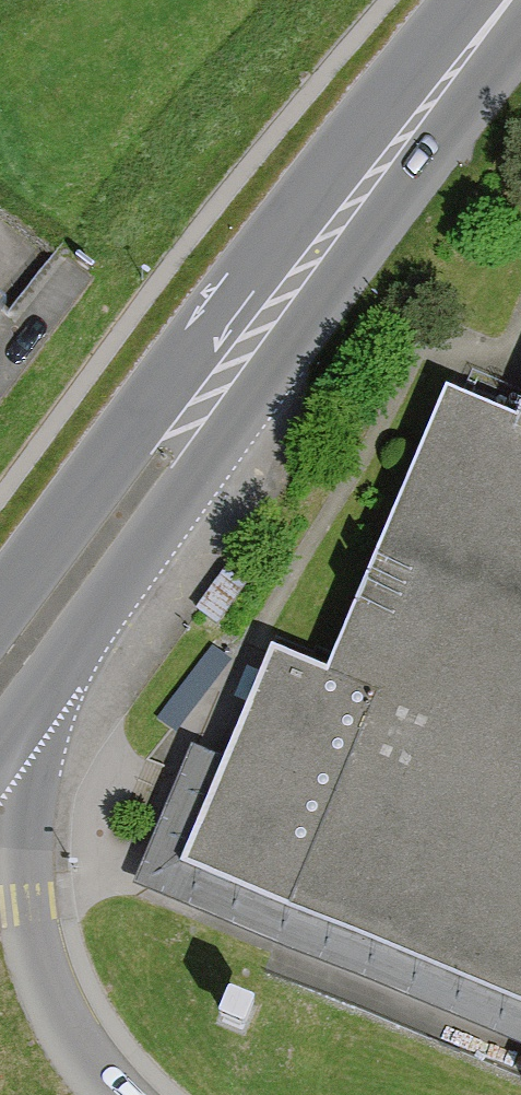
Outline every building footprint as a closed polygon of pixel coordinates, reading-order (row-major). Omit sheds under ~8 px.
[(516,422),(448,393),(337,655),(326,682),(272,660),(223,775),(192,762),(136,895),(520,1057),(520,409),(516,422)] [(245,590),(221,573),(193,613),(217,630),(245,590)] [(239,664),(214,644),(152,720),(177,740),(239,664)]
